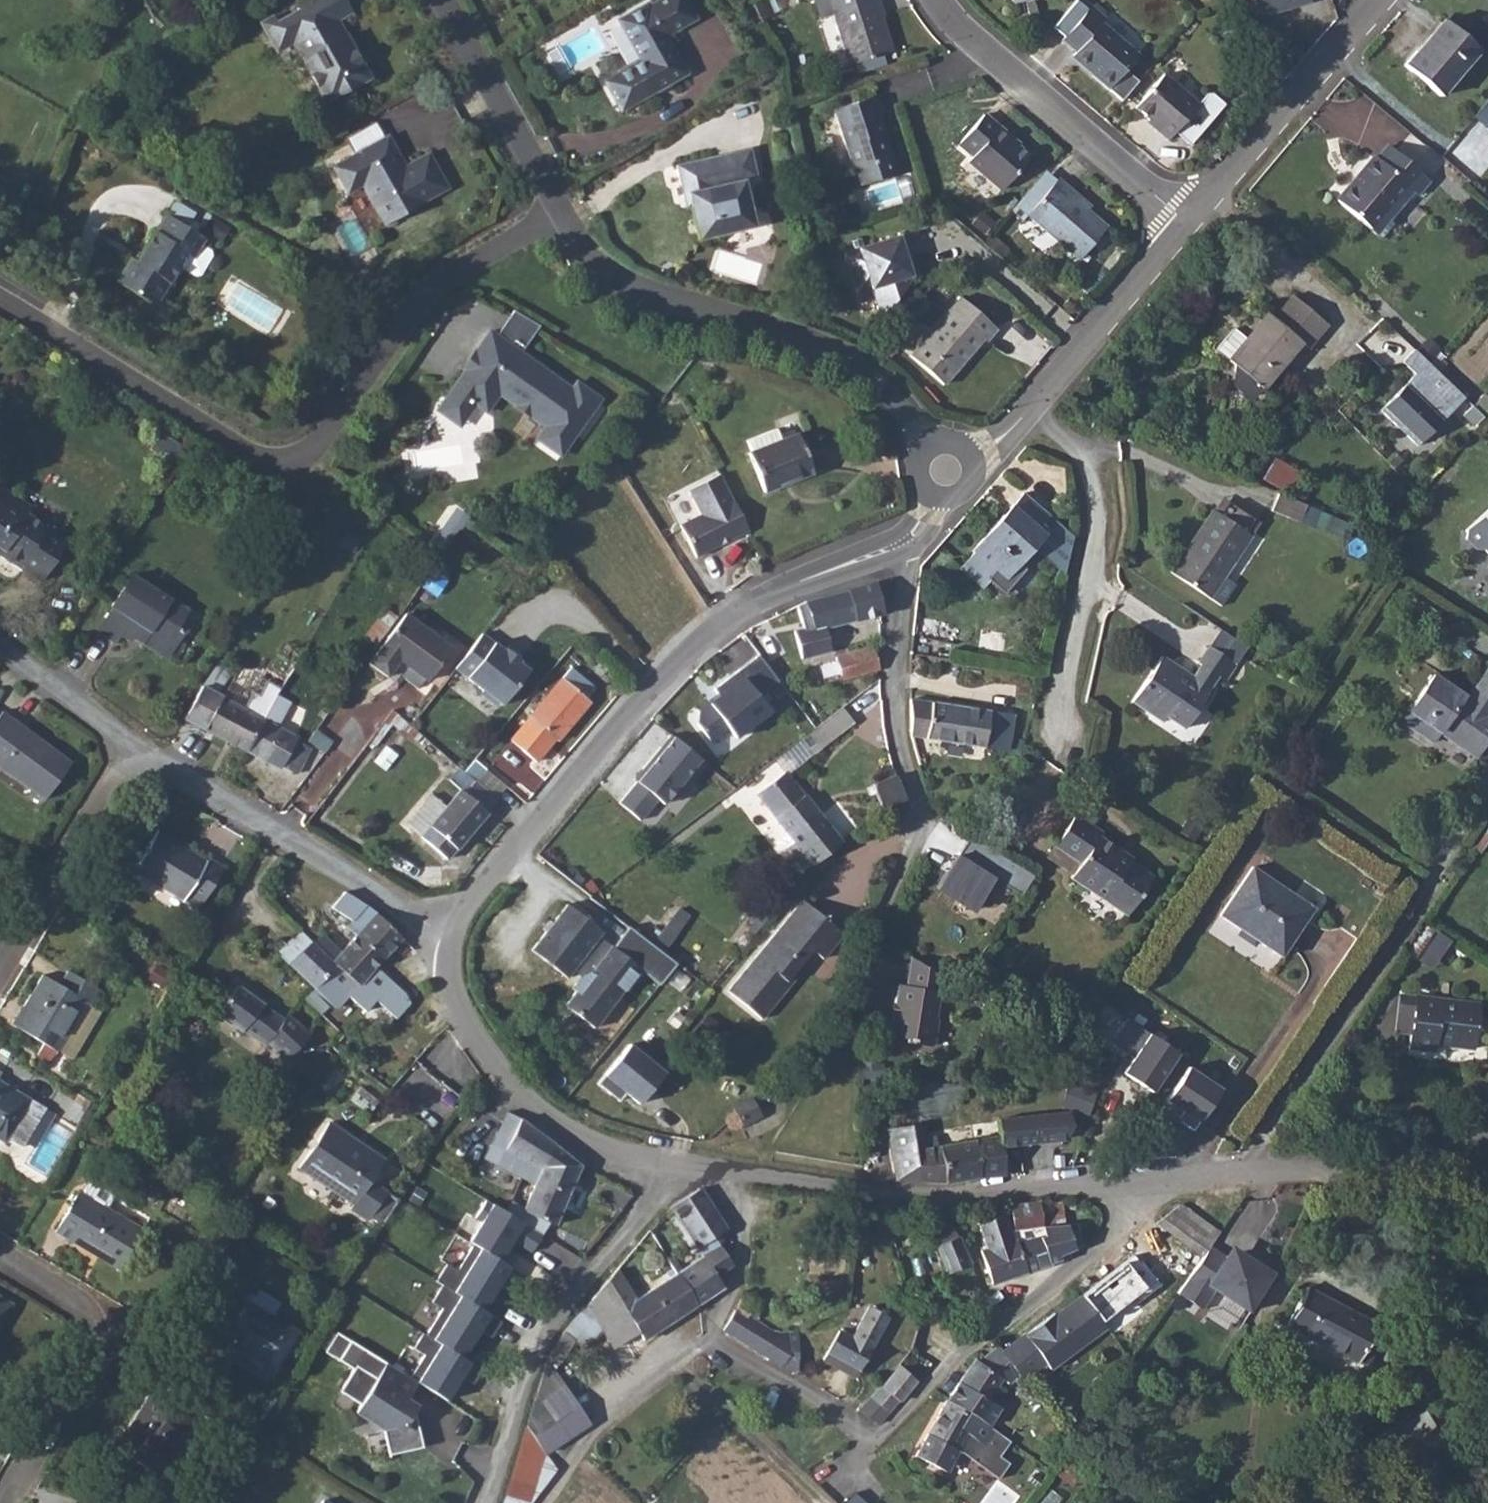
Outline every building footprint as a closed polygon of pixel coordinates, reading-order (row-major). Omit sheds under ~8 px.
[(264,31),(276,51),(290,43),(324,102),(367,79),(335,21),(350,13),(343,0),(304,0),(300,2),(303,9),(264,31)] [(619,24),(641,64),(623,74),(610,81),(609,89),(618,106),(626,108),(638,101),(685,76),(665,40),(696,22),(683,0),(671,0),(650,11),(649,9),(619,24)] [(881,2),(873,5),(871,0),(819,0),(814,1),(821,21),(833,17),(849,67),(894,53),(882,18),(885,17),(881,2)] [(1258,18),(1311,1),(1311,0),(1252,0),(1258,18)] [(1062,44),(1076,57),(1097,74),(1093,79),(1109,93),(1140,58),(1103,26),(1108,21),(1093,9),(1062,44)] [(1405,65),(1441,95),(1480,50),(1445,19),(1405,65)] [(1166,78),(1137,111),(1155,127),(1152,130),(1168,145),(1175,137),(1190,151),(1226,109),(1213,98),(1208,98),(1200,107),(1166,78)] [(878,99),(835,112),(855,174),(858,173),(864,190),(903,178),(896,157),(892,158),(885,138),(883,139),(876,117),(883,114),(878,99)] [(1475,120),(1487,130),(1487,103),(1475,120)] [(988,115),(959,148),(972,160),(968,165),(1002,195),(1033,160),(1011,140),(1013,138),(988,115)] [(1337,200),(1370,229),(1407,186),(1414,192),(1418,195),(1431,181),(1392,147),(1379,161),(1374,158),(1337,200)] [(368,150),(359,155),(334,168),(349,194),(365,186),(386,225),(449,191),(429,156),(411,165),(413,168),(404,173),(392,153),(375,162),(368,150)] [(751,150),(677,166),(684,199),(691,197),(700,242),(756,231),(746,184),(758,181),(751,150)] [(1045,199),(1032,215),(1028,220),(1081,266),(1110,232),(1090,214),(1073,199),(1077,194),(1061,181),(1045,199)] [(137,261),(131,257),(116,280),(155,304),(180,264),(195,273),(200,272),(211,254),(210,249),(202,244),(205,238),(165,214),(137,261)] [(909,234),(846,256),(860,296),(873,291),(884,321),(912,286),(910,280),(920,276),(914,258),(909,259),(907,254),(915,251),(909,234)] [(1233,364),(1227,384),(1251,402),(1301,343),(1308,348),(1327,325),(1293,296),(1274,319),(1268,314),(1247,339),(1233,328),(1216,349),(1229,360),(1233,364)] [(961,299),(910,357),(943,385),(981,341),(984,343),(996,330),(961,299)] [(498,334),(492,330),(475,352),(483,358),(479,364),(473,360),(471,363),(447,396),(463,408),(470,399),(476,403),(487,411),(500,393),(503,390),(516,399),(517,405),(546,426),(540,435),(564,452),(602,400),(584,386),(579,393),(573,389),(522,352),(498,334)] [(1463,397),(1414,350),(1402,362),(1415,374),(1381,411),(1417,446),(1463,397)] [(749,454),(765,493),(812,472),(797,434),(784,440),(780,431),(751,443),(754,452),(749,454)] [(1276,456),(1265,477),(1292,491),(1303,469),(1276,456)] [(748,531),(721,474),(689,491),(700,514),(679,524),(695,556),(721,544),(722,540),(727,538),(728,541),(748,531)] [(40,580),(65,541),(27,516),(32,508),(0,488),(0,554),(40,580)] [(977,553),(960,573),(983,592),(999,574),(1005,578),(1044,533),(1039,529),(1050,516),(1024,494),(974,551),(977,553)] [(1279,499),(1273,515),(1302,525),(1308,509),(1279,499)] [(1170,573),(1206,599),(1249,538),(1212,512),(1170,573)] [(1467,530),(1467,539),(1477,550),(1485,550),(1487,554),(1487,512),(1467,530)] [(185,610),(130,575),(110,607),(113,609),(98,631),(114,641),(119,632),(129,639),(132,635),(166,657),(182,632),(175,627),(185,610)] [(875,586),(806,602),(813,627),(795,633),(802,659),(831,651),(825,629),(880,613),(882,613),(875,586)] [(405,614),(382,647),(369,664),(388,678),(400,661),(428,681),(452,648),(405,614)] [(506,648),(484,632),(457,666),(485,688),(486,694),(496,702),(502,701),(504,703),(531,668),(521,660),(522,658),(508,646),(506,648)] [(872,646),(837,657),(843,680),(878,670),(872,646)] [(1159,659),(1129,705),(1159,727),(1163,720),(1182,733),(1209,693),(1207,692),(1215,679),(1222,684),(1235,666),(1207,647),(1195,665),(1199,667),(1187,683),(1176,675),(1178,672),(1159,659)] [(202,684),(183,718),(247,751),(263,723),(270,709),(276,696),(295,665),(279,654),(270,666),(279,673),(267,691),(261,688),(250,710),(216,692),(202,684)] [(778,681),(759,654),(713,687),(719,694),(708,702),(700,712),(700,725),(714,744),(733,731),(738,738),(774,713),(760,694),(778,681)] [(601,661),(592,669),(599,676),(608,668),(601,661)] [(572,668),(511,741),(530,757),(548,734),(557,741),(590,703),(585,698),(594,687),(572,668)] [(1433,731),(1437,727),(1450,735),(1446,739),(1471,756),(1487,733),(1478,726),(1472,723),(1479,713),(1485,717),(1487,712),(1487,691),(1474,681),(1464,695),(1431,672),(1398,720),(1428,740),(1433,731)] [(263,723),(247,751),(281,769),(295,742),(280,734),(283,729),(279,727),(290,703),(276,696),(270,709),(263,723)] [(912,699),(908,726),(911,735),(985,746),(991,711),(912,699)] [(301,723),(308,706),(294,700),(287,717),(301,723)] [(842,708),(801,738),(807,746),(811,752),(852,722),(842,708)] [(43,800),(70,763),(0,711),(0,767),(43,800)] [(991,711),(985,746),(1008,750),(1013,714),(991,711)] [(643,768),(646,771),(637,782),(620,803),(641,820),(658,799),(664,804),(682,783),(692,782),(706,764),(671,735),(643,768)] [(475,760),(464,773),(476,783),(487,770),(475,760)] [(788,771),(758,794),(795,841),(786,848),(802,867),(810,860),(813,865),(841,842),(788,771)] [(897,774),(875,783),(885,808),(902,800),(906,799),(906,798),(897,774)] [(484,792),(474,783),(463,796),(460,794),(421,838),(446,860),(497,803),(484,792)] [(1077,817),(1055,850),(1081,867),(1073,879),(1071,882),(1126,921),(1154,881),(1130,865),(1132,861),(1099,838),(1102,835),(1077,817)] [(132,869),(183,901),(186,894),(201,903),(222,869),(208,860),(205,864),(153,833),(132,869)] [(1035,875),(970,836),(958,855),(1004,886),(979,924),(995,935),(1035,875)] [(1253,871),(1220,920),(1282,961),(1317,913),(1253,871)] [(766,1018),(795,983),(791,979),(815,949),(821,953),(826,958),(846,933),(804,899),(730,988),(766,1018)] [(569,904),(564,910),(570,914),(575,909),(569,904)] [(366,907),(348,926),(355,933),(382,959),(401,939),(374,912),(366,907)] [(548,931),(534,950),(570,978),(575,970),(601,938),(605,932),(575,909),(570,914),(564,910),(555,923),(552,920),(545,929),(548,931)] [(579,991),(568,1005),(597,1028),(621,997),(600,976),(638,931),(631,926),(615,947),(614,945),(613,947),(593,972),(585,976),(575,988),(579,991)] [(638,931),(600,976),(621,997),(643,970),(661,984),(679,963),(638,931)] [(339,950),(330,959),(337,966),(358,985),(382,959),(355,933),(339,950)] [(322,934),(314,942),(330,959),(339,950),(322,934)] [(312,940),(288,963),(302,978),(294,987),(306,998),(337,966),(330,959),(314,942),(312,940)] [(306,998),(305,1000),(320,1015),(330,1004),(336,1010),(358,985),(337,966),(306,998)] [(43,977),(13,1026),(42,1044),(35,1057),(46,1062),(85,1002),(93,1007),(102,992),(66,971),(57,985),(43,977)] [(942,978),(932,972),(929,990),(906,987),(898,985),(895,1006),(898,1006),(896,1015),(893,1014),(890,1037),(906,1040),(905,1043),(931,1047),(933,1045),(938,1021),(936,1018),(942,978)] [(238,987),(216,1015),(243,1033),(244,1031),(265,1046),(267,1044),(285,1061),(310,1034),(288,1016),(283,1021),(263,1008),(264,1006),(238,987)] [(377,1001),(370,1009),(389,1028),(411,1006),(391,988),(377,1001)] [(1410,1039),(1410,1047),(1435,1050),(1436,1045),(1474,1050),(1479,1003),(1416,995),(1414,1007),(1410,1039)] [(1181,1054),(1150,1033),(1123,1072),(1154,1093),(1181,1054)] [(632,1045),(606,1076),(644,1108),(667,1073),(632,1045)] [(1224,1089),(1189,1066),(1167,1098),(1183,1108),(1175,1120),(1195,1132),(1224,1089)] [(1069,1080),(1064,1104),(1093,1111),(1098,1086),(1069,1080)] [(21,1146),(43,1110),(0,1084),(0,1141),(3,1143),(7,1138),(21,1146)] [(919,1182),(945,1184),(981,1178),(1006,1174),(1001,1145),(1065,1134),(1068,1120),(1065,1107),(995,1119),(998,1136),(973,1140),(935,1147),(933,1138),(911,1142),(909,1126),(886,1130),(892,1155),(897,1180),(919,1182)] [(523,1121),(508,1111),(493,1143),(504,1150),(497,1164),(535,1183),(567,1197),(581,1166),(552,1142),(523,1121)] [(384,1163),(357,1144),(360,1141),(330,1121),(299,1165),(352,1204),(349,1208),(365,1219),(385,1192),(371,1181),(384,1163)] [(535,1183),(532,1188),(522,1209),(555,1225),(567,1197),(535,1183)] [(78,1193),(55,1232),(68,1239),(69,1236),(100,1255),(98,1258),(119,1271),(142,1231),(106,1209),(111,1200),(110,1194),(92,1184),(86,1185),(80,1195),(78,1193)] [(700,1190),(671,1209),(701,1256),(676,1273),(697,1306),(723,1290),(716,1279),(723,1275),(734,1267),(720,1247),(724,1243),(719,1236),(727,1230),(700,1190)] [(484,1248),(502,1259),(524,1222),(493,1203),(471,1240),(484,1248)] [(1010,1205),(1014,1229),(1041,1226),(1039,1203),(1010,1205)] [(1156,1223),(1202,1256),(1206,1250),(1218,1234),(1177,1205),(1156,1223)] [(1016,1244),(1012,1233),(1005,1215),(978,1224),(986,1248),(981,1249),(992,1285),(1018,1276),(1051,1265),(1042,1237),(1016,1244)] [(1042,1237),(1051,1265),(1064,1261),(1062,1256),(1080,1248),(1070,1223),(1045,1225),(1048,1234),(1042,1237)] [(952,1227),(935,1233),(940,1245),(937,1246),(947,1274),(970,1265),(959,1237),(957,1238),(952,1227)] [(568,1246),(543,1274),(558,1287),(582,1259),(572,1249),(568,1246)] [(457,1293),(463,1297),(488,1312),(515,1267),(502,1259),(484,1248),(457,1293)] [(1183,1283),(1172,1298),(1198,1314),(1211,1294),(1245,1316),(1269,1279),(1247,1265),(1240,1267),(1228,1259),(1222,1261),(1220,1262),(1206,1250),(1202,1256),(1183,1283)] [(1134,1259),(1079,1294),(1105,1324),(1161,1287),(1134,1259)] [(561,1336),(551,1355),(562,1363),(575,1342),(584,1349),(600,1330),(613,1350),(637,1334),(642,1342),(697,1306),(676,1273),(636,1300),(617,1269),(561,1336)] [(235,1317),(219,1343),(272,1376),(298,1333),(251,1304),(255,1298),(236,1287),(222,1310),(235,1317)] [(1327,1297),(1308,1287),(1287,1325),(1357,1363),(1376,1326),(1377,1323),(1336,1302),(1335,1305),(1325,1299),(1327,1297)] [(724,1330),(734,1336),(737,1338),(749,1315),(758,1301),(746,1293),(739,1308),(735,1313),(724,1330)] [(435,1341),(443,1346),(466,1359),(493,1314),(488,1312),(463,1297),(435,1341)] [(1021,1338),(1001,1354),(1023,1379),(1042,1364),(1047,1371),(1102,1328),(1077,1297),(1050,1319),(1049,1316),(1021,1338)] [(11,1305),(0,1298),(0,1323),(11,1305)] [(839,1331),(826,1355),(858,1372),(871,1348),(888,1317),(869,1307),(852,1338),(839,1331)] [(749,1315),(737,1338),(781,1367),(792,1355),(790,1332),(778,1331),(758,1321),(749,1315)] [(350,1344),(335,1335),(324,1355),(338,1364),(341,1361),(350,1344)] [(386,1365),(350,1344),(341,1361),(355,1369),(376,1381),(386,1365)] [(443,1346),(422,1382),(451,1400),(475,1363),(466,1359),(443,1346)] [(973,1360),(958,1384),(987,1402),(1000,1378),(1008,1384),(1015,1379),(1018,1383),(1023,1379),(1001,1354),(995,1346),(976,1363),(973,1360)] [(547,1360),(526,1429),(545,1455),(591,1425),(547,1360)] [(376,1381),(355,1369),(339,1394),(360,1407),(355,1415),(382,1431),(389,1458),(423,1449),(413,1413),(403,1406),(417,1384),(386,1365),(376,1381)] [(900,1365),(872,1399),(888,1412),(898,1400),(901,1402),(919,1382),(900,1365)] [(148,1395),(116,1449),(158,1473),(190,1421),(148,1395)] [(872,1399),(862,1412),(878,1423),(888,1412),(872,1399)] [(948,1403),(946,1401),(915,1456),(942,1473),(955,1452),(996,1479),(1007,1463),(997,1457),(1008,1442),(994,1432),(987,1427),(948,1403)] [(1425,1433),(1429,1440),(1442,1432),(1427,1408),(1385,1433),(1396,1451),(1425,1433)] [(526,1429),(503,1502),(532,1502),(545,1455),(526,1429)]
